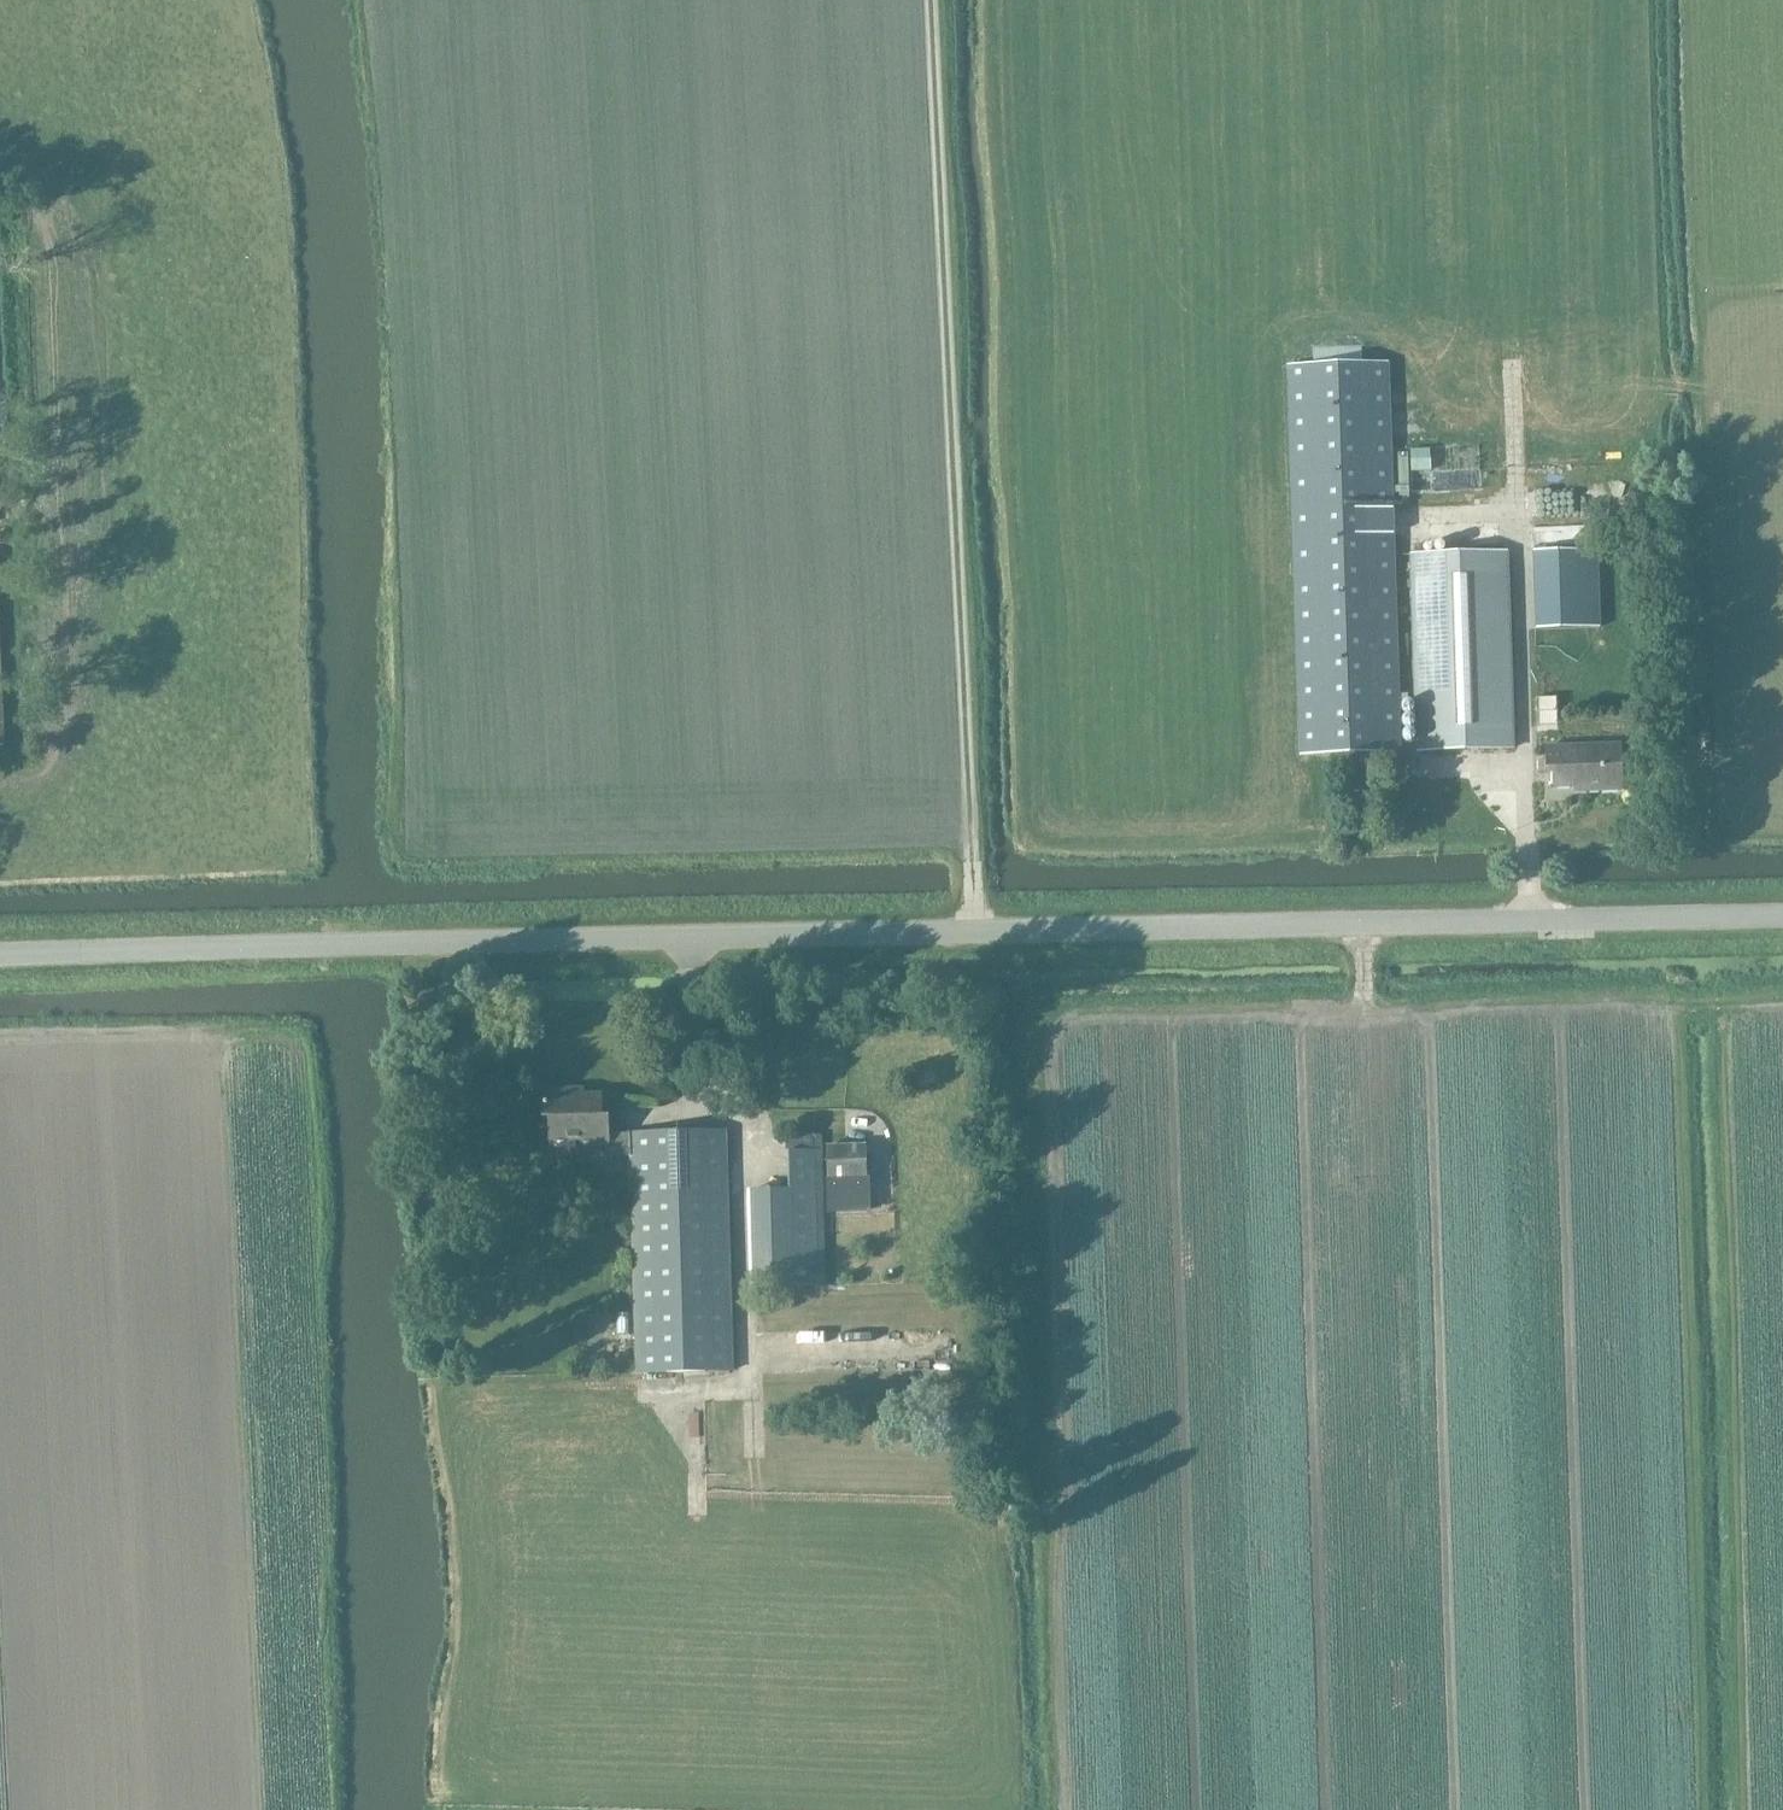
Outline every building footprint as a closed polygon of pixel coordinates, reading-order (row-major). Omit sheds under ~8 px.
[(1387,363),(1362,364),(1361,346),(1313,347),(1314,366),(1288,366),(1300,755),(1400,751),(1387,363)] [(1536,628),(1598,625),(1595,548),(1533,550),(1536,628)] [(1417,751),(1513,748),(1506,551),(1411,555),(1417,751)] [(1546,747),(1546,760),(1537,760),(1538,773),(1553,772),(1553,787),(1586,786),(1586,791),(1621,790),(1619,745),(1546,747)] [(600,1095),(568,1096),(568,1090),(543,1091),(543,1119),(549,1119),(550,1140),(582,1139),(582,1145),(607,1144),(607,1156),(630,1155),(630,1135),(608,1135),(607,1116),(601,1116),(600,1095)] [(732,1370),(725,1131),(630,1133),(630,1135),(630,1155),(636,1373),(732,1370)] [(789,1189),(771,1189),(773,1286),(824,1285),(821,1135),(786,1135),(786,1150),(788,1150),(789,1189)] [(865,1145),(826,1146),(828,1212),(868,1211),(866,1145),(865,1145)]
